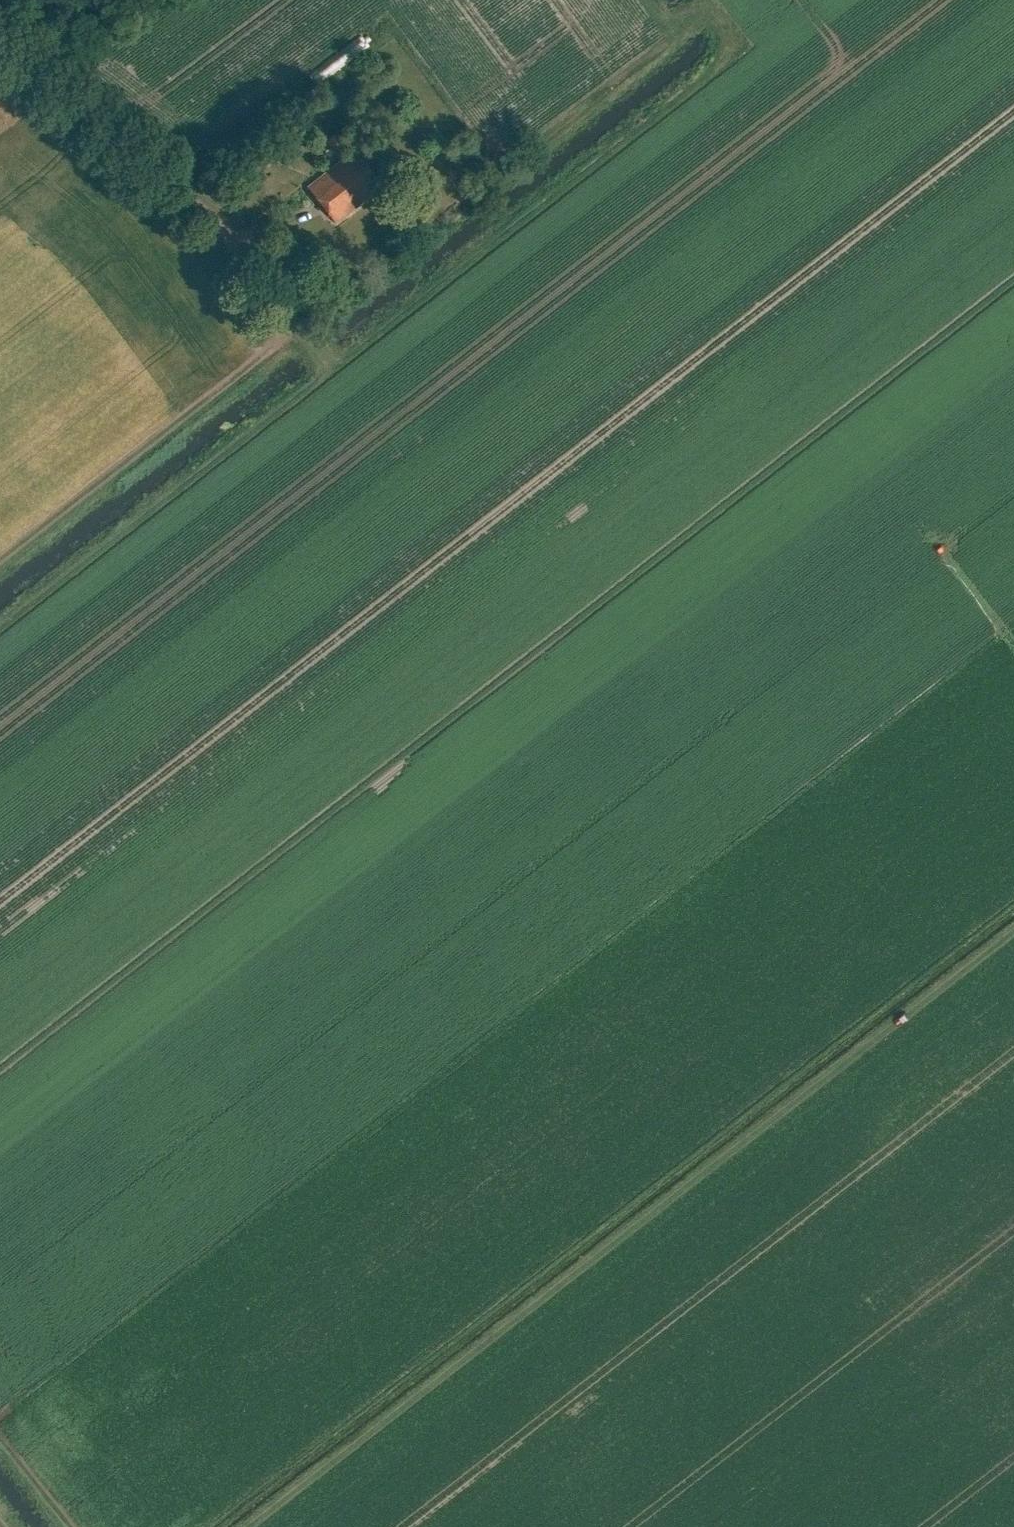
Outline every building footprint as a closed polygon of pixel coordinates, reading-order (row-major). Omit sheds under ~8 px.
[(307,185),(336,222),(384,186),(355,149),(307,185)]
